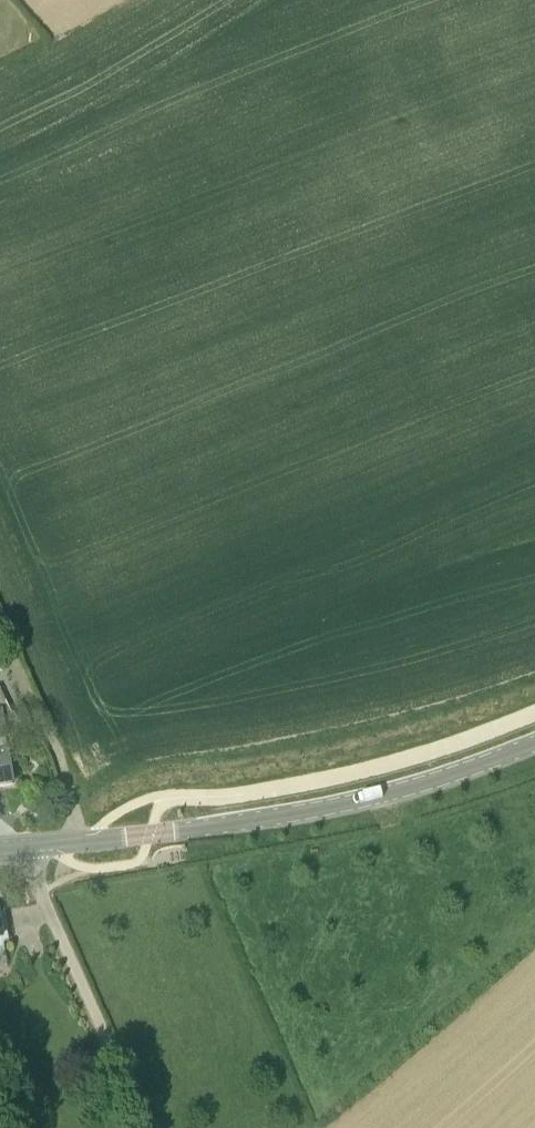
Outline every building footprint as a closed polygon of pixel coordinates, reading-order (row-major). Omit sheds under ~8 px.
[(0,690),(0,787),(14,785),(4,725),(14,719),(0,690)]
